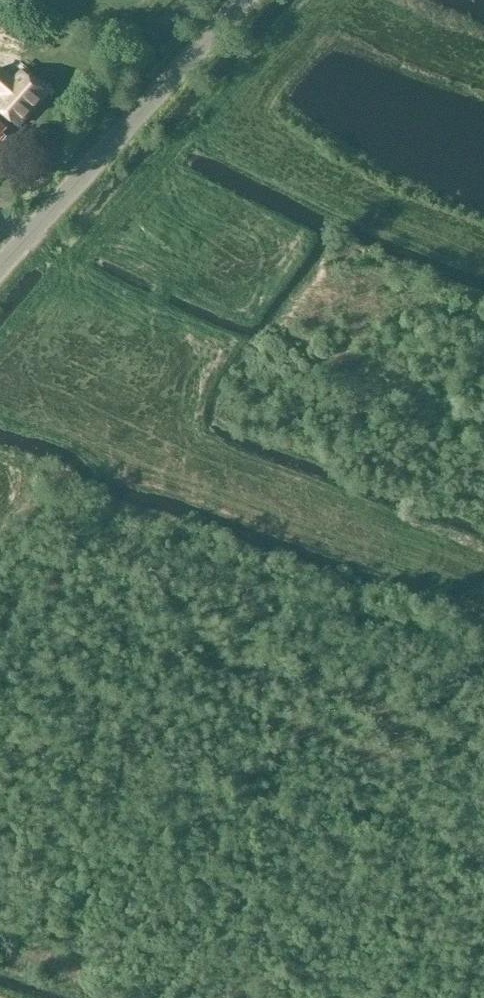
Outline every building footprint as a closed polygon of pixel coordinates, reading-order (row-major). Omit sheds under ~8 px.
[(0,100),(0,114),(19,130),(47,98),(22,76),(14,85),(0,73),(0,100)]
